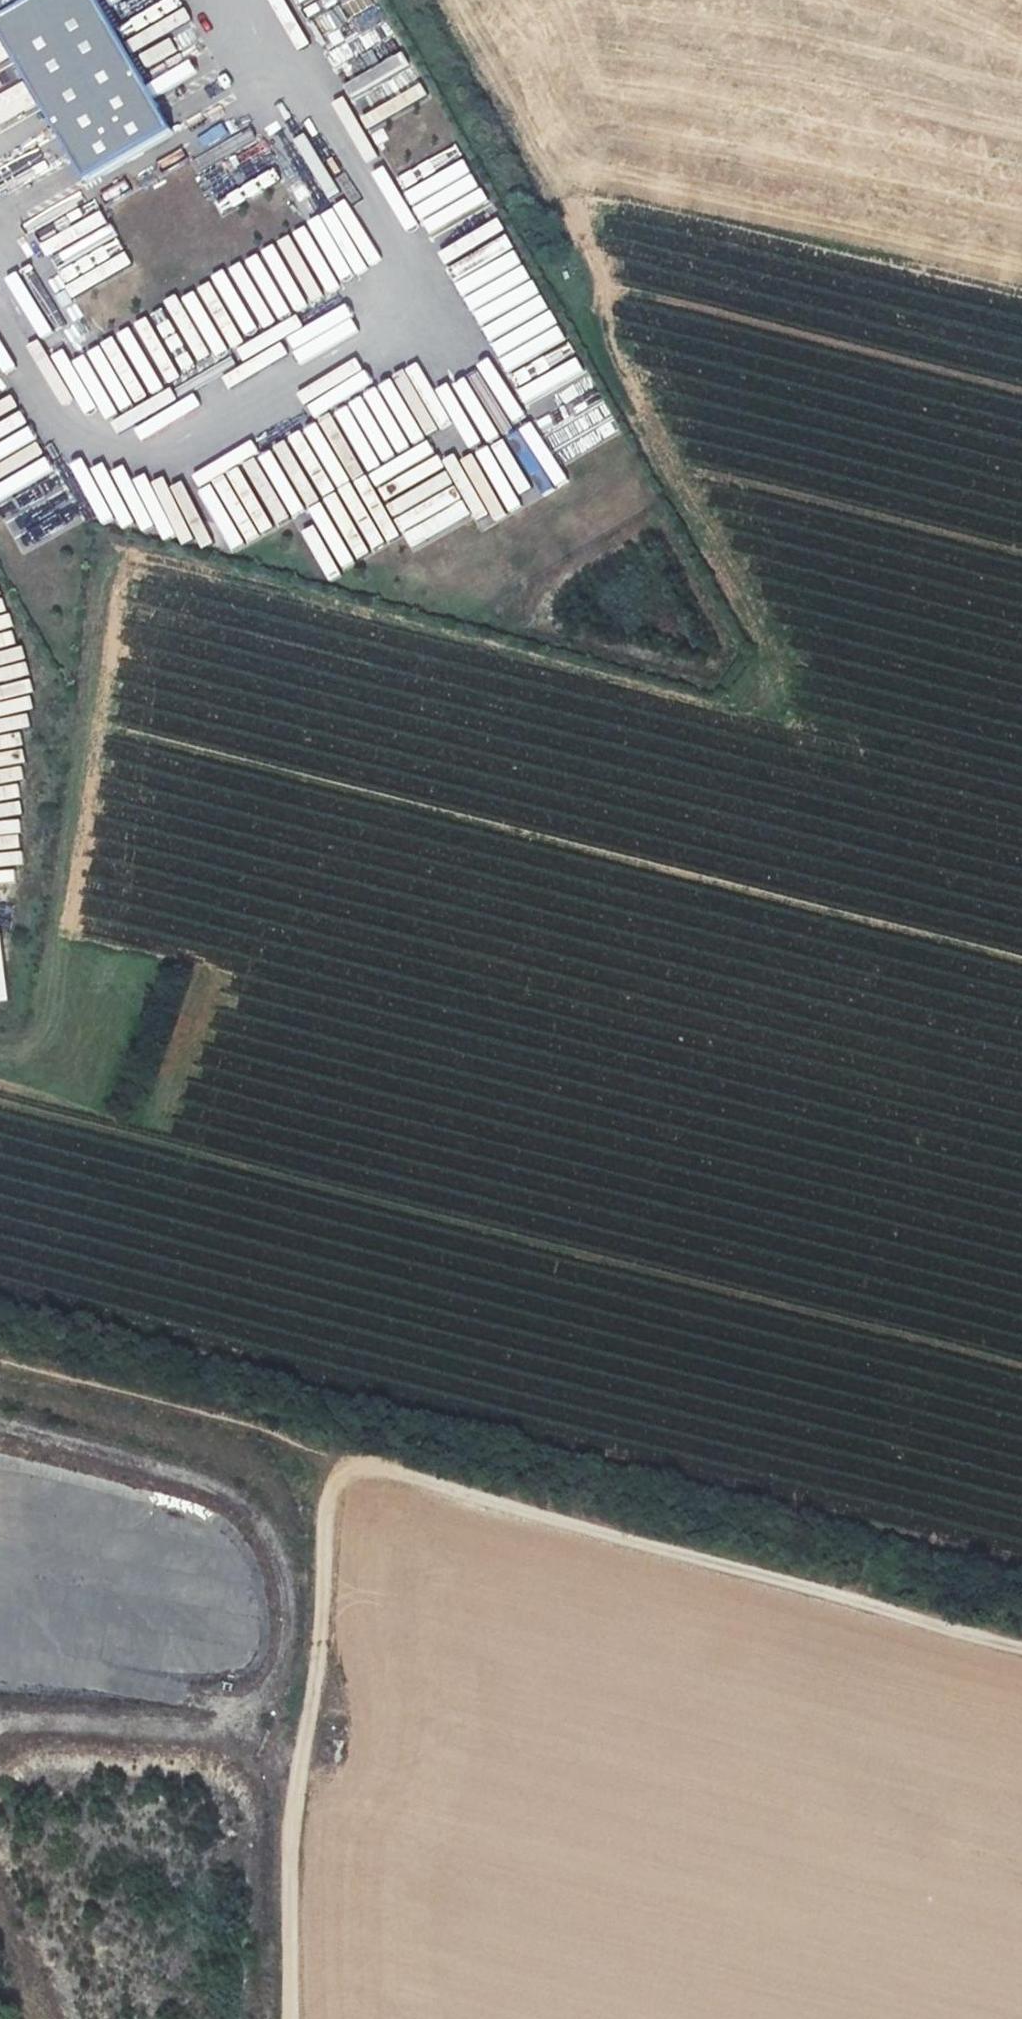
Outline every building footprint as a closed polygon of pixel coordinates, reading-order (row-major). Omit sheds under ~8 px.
[(92,0),(0,0),(0,37),(82,178),(170,129),(92,0)] [(234,193),(216,201),(222,214),(240,207),(234,193)] [(3,990),(10,921),(0,920),(0,989),(3,990)]
